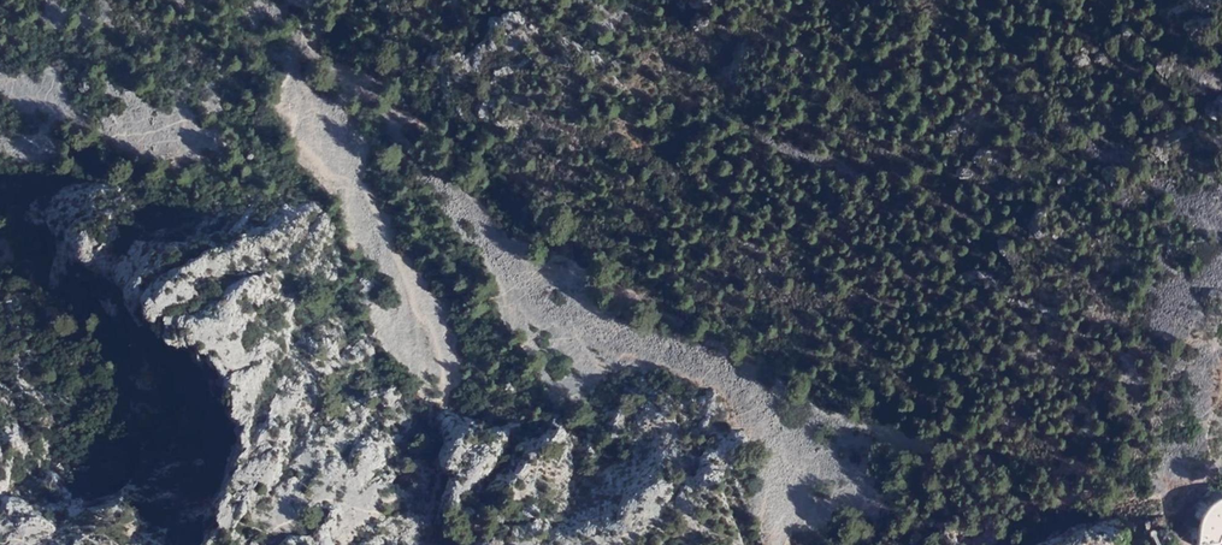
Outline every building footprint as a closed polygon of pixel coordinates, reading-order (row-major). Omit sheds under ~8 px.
[(1219,511),(1216,514),(1213,517),(1210,521),(1208,525),(1207,529),(1206,544),(1221,544),(1221,508),(1219,511)]
